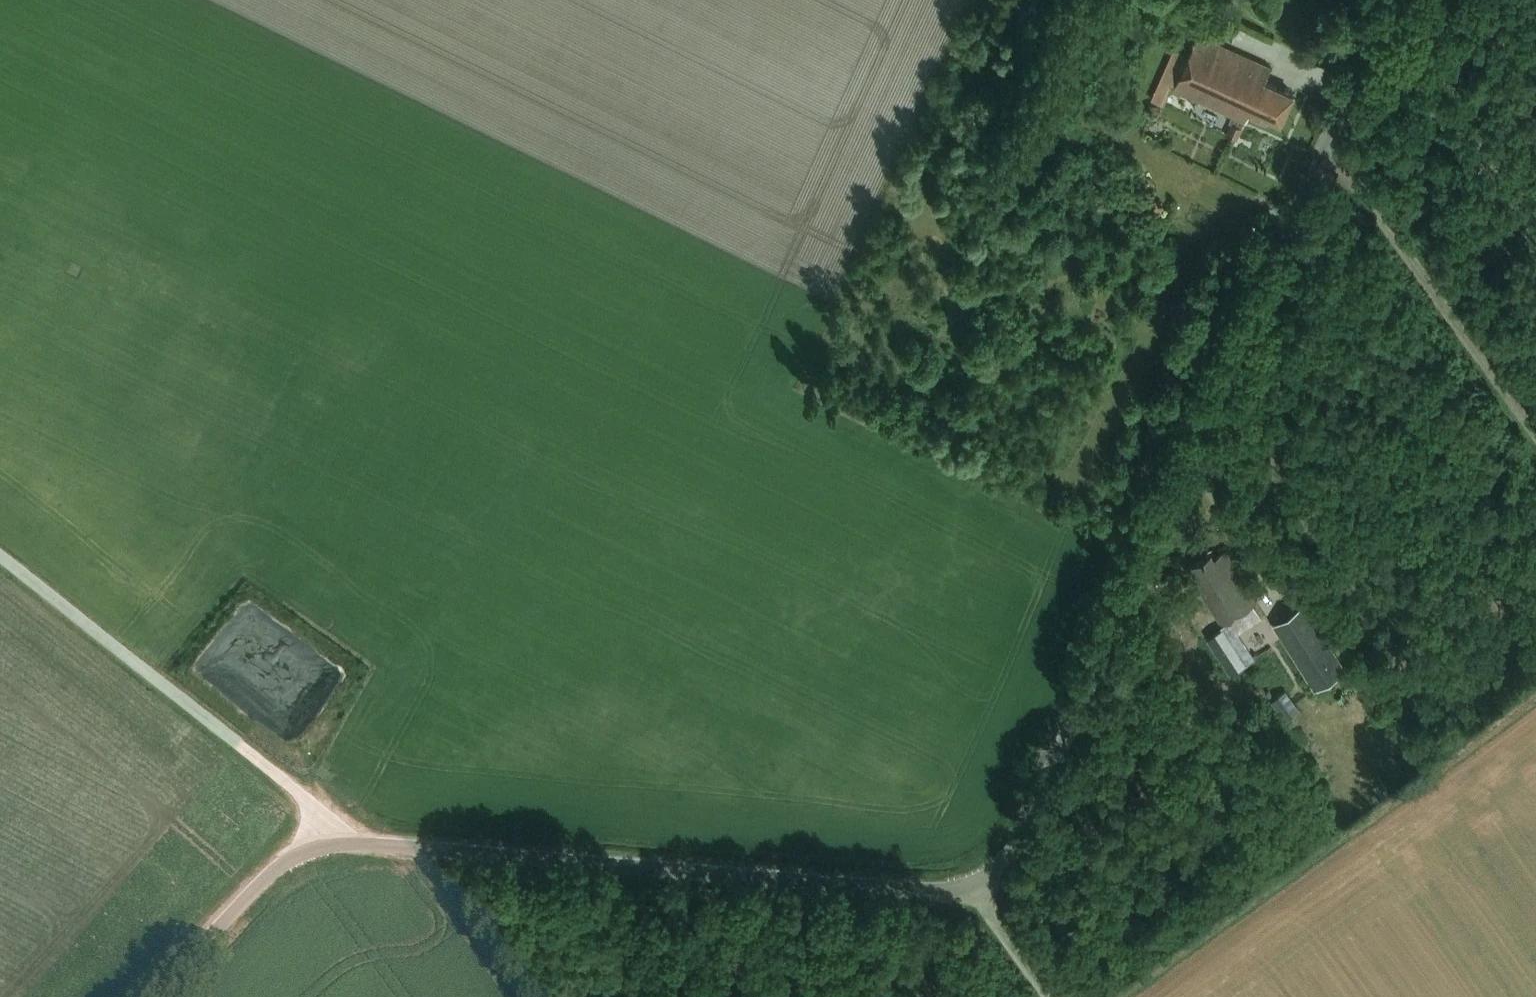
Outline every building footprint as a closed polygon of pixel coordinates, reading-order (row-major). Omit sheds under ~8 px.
[(1167,86),(1226,112),(1223,119),(1226,120),(1221,131),(1231,136),(1239,118),(1240,118),(1244,109),(1260,116),(1262,112),(1274,118),(1281,103),(1283,103),(1287,94),(1285,93),(1287,90),(1258,78),(1264,64),(1191,31),(1182,52),(1167,45),(1154,75),(1169,82),(1167,86)] [(1220,625),(1257,602),(1226,554),(1215,560),(1212,555),(1186,572),(1220,625)] [(1274,625),(1315,689),(1346,670),(1305,605),(1274,625)] [(1230,674),(1246,664),(1222,628),(1207,638),(1230,674)] [(1284,720),(1299,710),(1285,690),(1270,701),(1284,720)]
